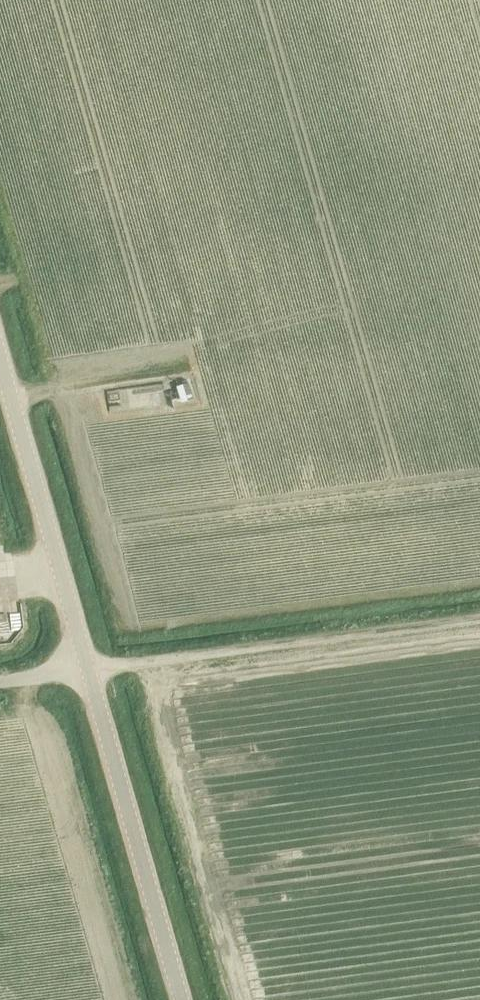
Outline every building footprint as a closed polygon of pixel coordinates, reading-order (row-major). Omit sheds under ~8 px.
[(178,391),(199,385),(196,374),(175,380),(178,391)]
